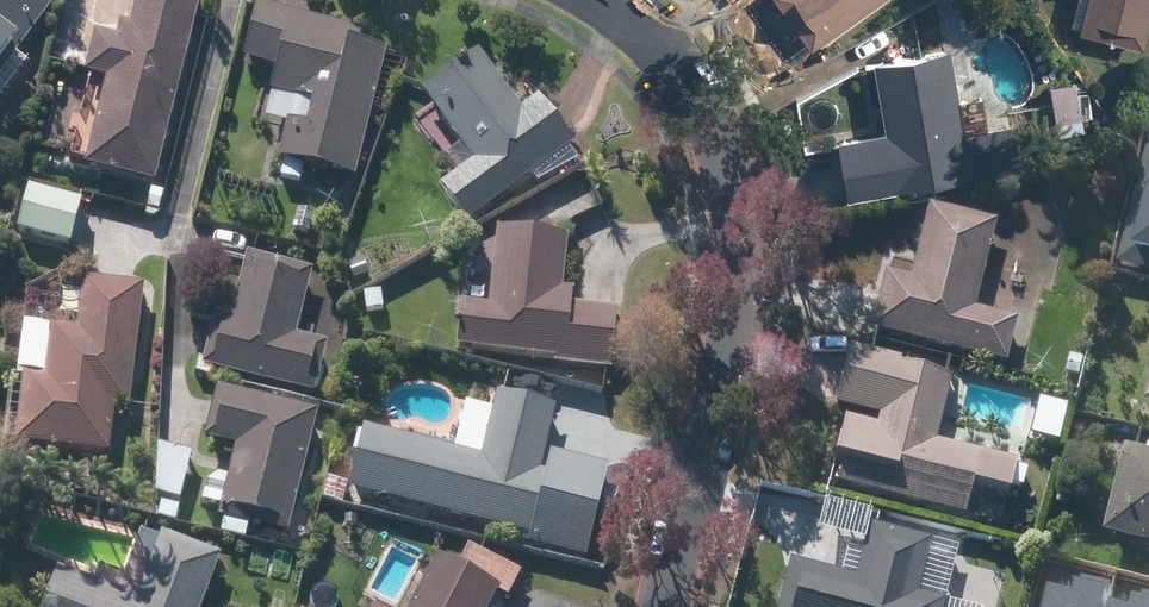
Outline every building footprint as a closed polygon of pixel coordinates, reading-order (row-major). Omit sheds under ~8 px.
[(24,71),(7,57),(16,45),(22,50),(54,10),(41,0),(0,0),(0,102),(24,71)] [(100,91),(82,172),(156,188),(198,0),(132,0),(123,40),(89,32),(77,86),(100,91)] [(808,52),(880,0),(771,0),(808,52)] [(1064,30),(1141,50),(1148,17),(1148,0),(1072,0),(1064,30)] [(264,102),(291,108),(279,167),(355,183),(382,53),(354,48),(357,32),(249,10),(237,66),(270,73),(264,102)] [(1013,124),(985,129),(979,99),(957,103),(948,50),(869,64),(881,131),(831,140),(842,200),(1020,168),(1013,124)] [(415,100),(452,147),(438,158),(451,175),(429,192),(459,230),(525,178),(535,191),(577,158),(534,103),(517,116),(470,56),(415,100)] [(1090,162),(1076,81),(1047,86),(1061,167),(1090,162)] [(21,190),(10,238),(68,252),(80,203),(21,190)] [(1139,253),(1148,255),(1148,208),(1139,253)] [(924,211),(907,287),(809,265),(796,320),(1003,368),(1014,320),(973,311),(993,226),(924,211)] [(490,237),(486,301),(455,299),(451,355),(605,366),(609,310),(568,307),(569,293),(558,292),(562,242),(490,237)] [(242,254),(227,325),(209,322),(198,371),(316,396),(326,347),(293,340),(309,268),(242,254)] [(76,284),(73,328),(17,323),(7,449),(107,457),(110,415),(128,417),(139,290),(76,284)] [(825,488),(832,489),(959,518),(965,492),(1004,500),(1012,462),(933,444),(949,373),(843,350),(828,414),(841,417),(825,488)] [(314,416),(213,391),(201,440),(232,448),(214,519),(284,536),(314,416)] [(357,432),(347,475),(322,469),(315,504),(340,509),(343,497),(525,537),(522,549),(584,563),(605,467),(543,453),(553,409),(493,395),(488,415),(459,408),(449,453),(357,432)] [(179,506),(190,457),(154,449),(151,499),(179,506)] [(1120,454),(1099,542),(1148,554),(1148,461),(1120,454)] [(947,594),(919,587),(933,534),(871,518),(857,571),(791,554),(777,606),(943,606),(947,594)] [(39,606),(202,606),(220,557),(159,537),(137,599),(52,570),(39,606)] [(411,606),(484,606),(490,595),(504,602),(517,576),(464,549),(454,570),(435,560),(411,606)] [(1046,580),(1039,606),(1101,606),(1104,595),(1108,580),(1080,574),(1080,577),(1073,575),(1070,585),(1046,580)] [(1104,595),(1101,606),(1148,606),(1148,591),(1141,589),(1140,592),(1131,590),(1128,601),(1104,595)]
